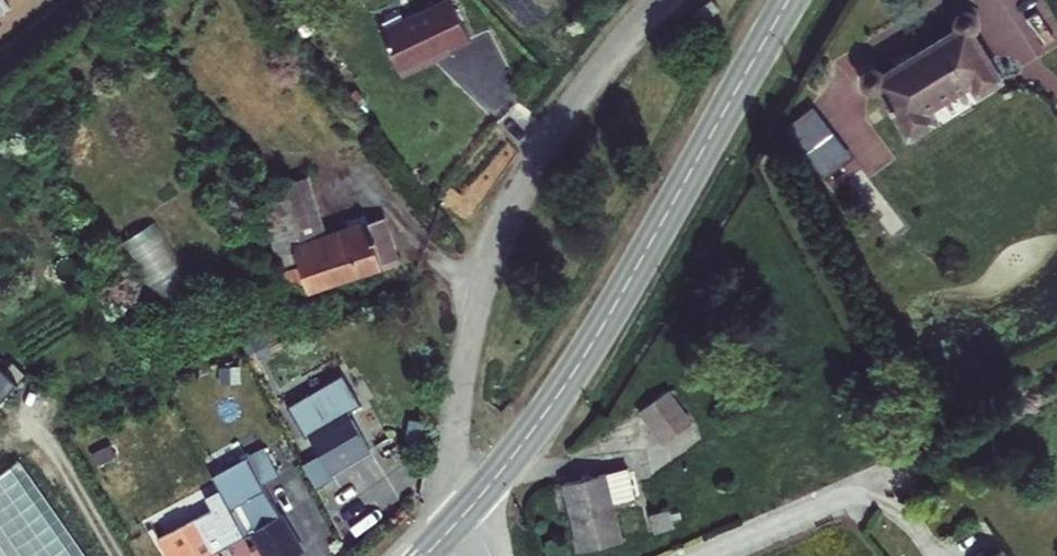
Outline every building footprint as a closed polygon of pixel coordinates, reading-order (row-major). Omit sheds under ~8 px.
[(368,36),(386,80),(420,66),(419,63),(456,49),(439,8),(368,36)] [(1004,80),(976,32),(978,30),(980,28),(981,22),(979,17),(977,14),(974,13),(968,13),(966,14),(963,16),(960,20),(960,24),(961,27),(886,72),(881,69),(878,68),(872,69),(870,70),(866,76),(866,82),(868,84),(872,89),(878,90),(881,89),(910,136),(936,121),(930,111),(972,85),(978,95),(1004,80)] [(786,129),(829,175),(855,151),(812,105),(786,129)] [(283,260),(262,268),(275,300),(382,258),(365,209),(277,244),(283,260)] [(164,219),(127,236),(158,302),(196,285),(164,219)] [(17,379),(0,362),(0,395),(17,379)] [(658,438),(689,418),(676,398),(645,419),(658,438)] [(344,407),(304,429),(320,459),(324,457),(345,495),(382,475),(344,407)] [(667,452),(698,432),(689,418),(658,438),(667,452)] [(242,465),(212,480),(216,489),(251,555),(268,555),(240,497),(254,488),(256,491),(268,486),(266,483),(281,475),(268,450),(242,465)] [(0,476),(0,555),(86,555),(20,461),(0,476)] [(632,475),(567,488),(581,555),(585,555),(625,547),(617,511),(638,506),(632,475)] [(299,546),(268,486),(256,491),(254,488),(240,497),(268,555),(278,555),(299,546)] [(219,552),(228,546),(233,555),(251,555),(216,489),(202,498),(215,522),(205,530),(219,552)] [(219,552),(205,530),(197,516),(163,535),(176,555),(221,555),(219,552)] [(671,518),(653,523),(658,543),(677,538),(671,518)] [(302,552),(299,546),(278,555),(294,555),(302,552)]
